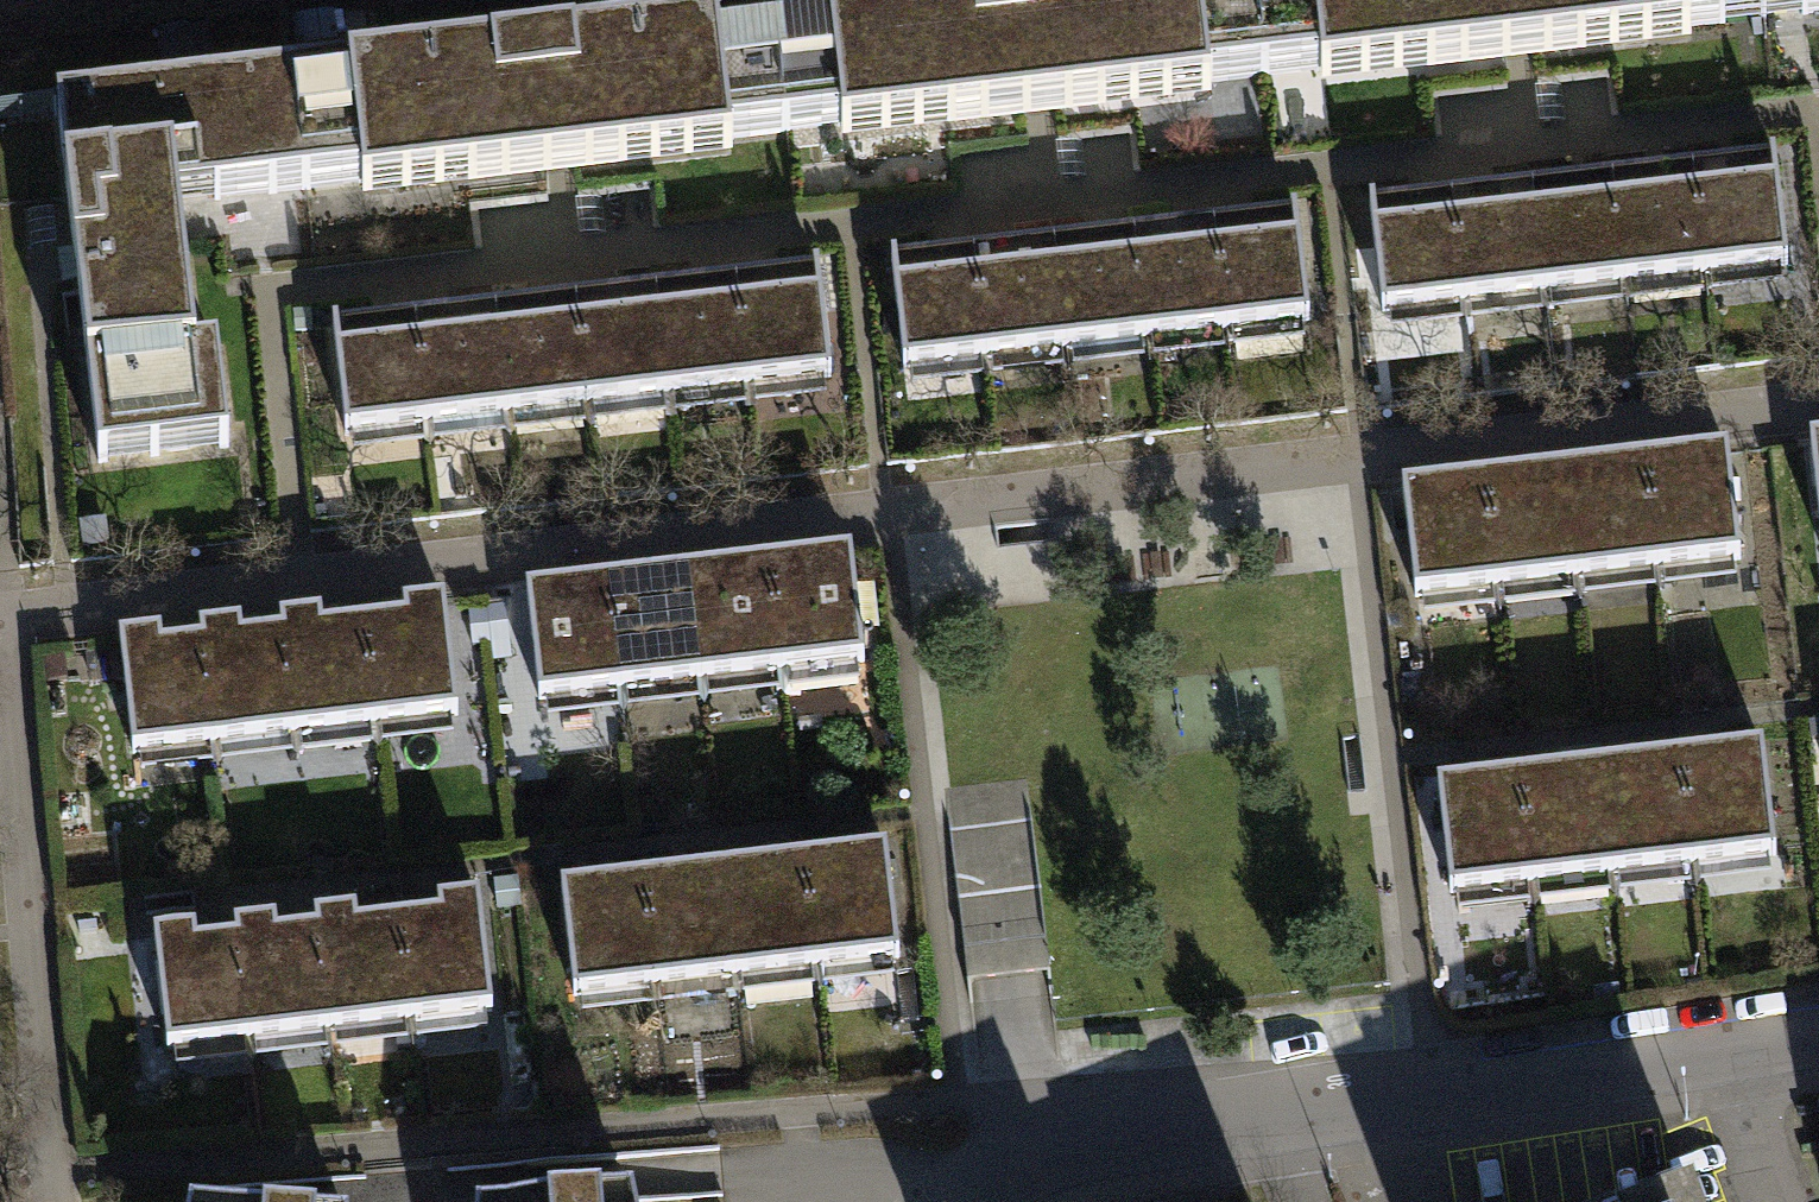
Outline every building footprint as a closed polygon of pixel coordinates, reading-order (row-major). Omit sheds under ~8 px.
[(1245,90),(1235,0),(1082,0),(759,37),(772,146),(1245,90)] [(1734,32),(1730,0),(1235,0),(1245,90),(1734,32)] [(1734,32),(1818,22),(1818,0),(1730,0),(1734,32)] [(273,203),(772,146),(759,37),(261,96),(273,203)] [(156,216),(273,203),(261,96),(39,122),(81,481),(210,466),(198,366),(174,368),(156,216)] [(1689,284),(1769,275),(1756,164),(1676,173),(1689,284)] [(1608,293),(1689,284),(1676,173),(1595,182),(1608,293)] [(1595,182),(1514,191),(1527,302),(1608,293),(1595,182)] [(1448,311),(1527,302),(1514,191),(1435,200),(1448,311)] [(1367,320),(1448,311),(1435,200),(1354,209),(1367,320)] [(1217,346),(1297,338),(1285,227),(1205,236),(1217,346)] [(1136,356),(1217,346),(1205,236),(1123,245),(1136,356)] [(1123,245),(1043,254),(1055,365),(1136,356),(1123,245)] [(976,373),(1055,365),(1043,254),(964,262),(976,373)] [(895,382),(976,373),(964,262),(883,271),(895,382)] [(803,276),(722,285),(734,396),(816,387),(803,276)] [(654,405),(734,396),(722,285),(642,294),(654,405)] [(573,414),(654,405),(642,294),(560,303),(573,414)] [(560,303),(480,312),(492,423),(573,414),(560,303)] [(413,431),(492,423),(480,312),(401,320),(413,431)] [(332,440),(413,431),(401,320),(320,330),(332,440)] [(1795,455),(1809,565),(1818,564),(1818,451),(1795,455)] [(1704,462),(1624,472),(1636,574),(1717,564),(1704,462)] [(1558,584),(1636,574),(1624,472),(1546,482),(1558,584)] [(1546,482),(1462,492),(1475,594),(1558,584),(1546,482)] [(1395,604),(1475,594),(1462,492),(1382,502),(1395,604)] [(831,564),(751,574),(763,677),(844,666),(831,564)] [(685,686),(763,677),(751,574),(673,584),(685,686)] [(673,584),(589,595),(602,697),(685,686),(673,584)] [(522,707),(602,697),(589,595),(509,604),(522,707)] [(388,634),(345,639),(356,734),(440,724),(426,613),(386,618),(388,634)] [(276,744),(356,734),(345,639),(300,645),(297,627),(262,632),(264,647),(276,744)] [(182,640),(184,655),(196,754),(276,744),(264,647),(224,652),(222,635),(182,640)] [(117,764),(196,754),(184,655),(141,660),(139,645),(103,650),(117,764)] [(1744,758),(1663,768),(1676,870),(1757,860),(1744,758)] [(1598,880),(1676,870),(1663,768),(1585,777),(1598,880)] [(1585,777),(1501,788),(1514,890),(1598,880),(1585,777)] [(1434,900),(1514,890),(1501,788),(1421,798),(1434,900)] [(871,859),(790,869),(803,971),(883,961),(871,859)] [(725,981),(803,971),(790,869),(712,879),(725,981)] [(712,879),(628,889),(641,991),(725,981),(712,879)] [(561,1001),(641,991),(628,889),(548,899),(561,1001)] [(423,929),(380,935),(392,1029),(475,1019),(461,908),(421,913),(423,929)] [(312,1039),(392,1029),(380,935),(335,940),(332,922),(298,927),(299,942),(312,1039)] [(217,935),(219,950),(231,1049),(312,1039),(299,942),(259,947),(257,930),(217,935)] [(152,1059),(231,1049),(219,950),(176,955),(174,941),(138,945),(152,1059)] [(972,946),(975,981),(1055,976),(1052,941),(972,946)]
